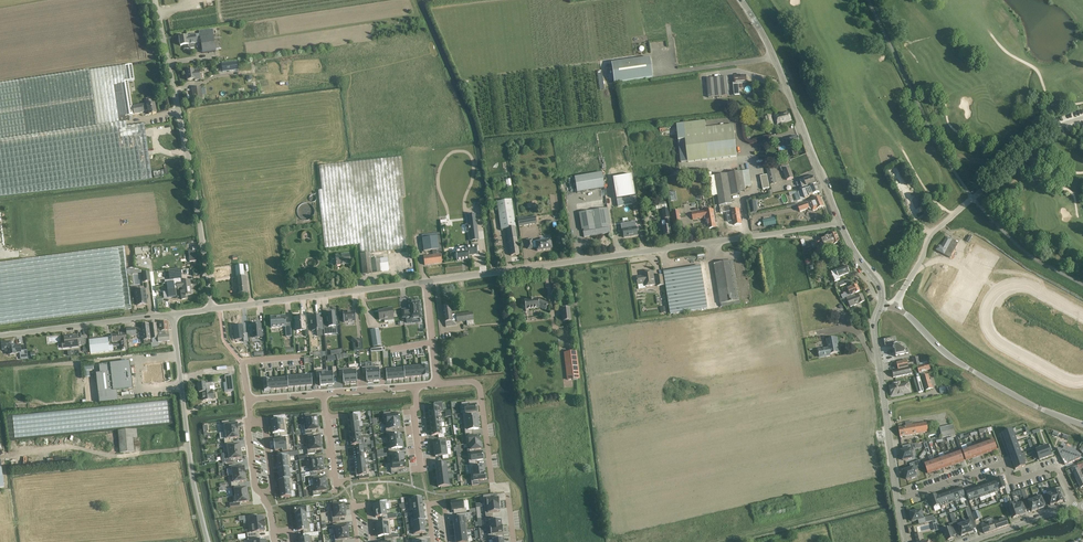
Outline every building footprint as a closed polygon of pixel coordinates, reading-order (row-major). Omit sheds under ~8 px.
[(214,36),(213,29),(199,31),(199,34),(179,37),(179,38),(178,39),(179,41),(180,42),(180,46),(188,45),(188,47),(190,49),(194,48),(194,44),(201,43),(202,53),(216,51),(221,50),(219,35),(214,36)] [(650,58),(611,63),(614,83),(653,78),(650,58)] [(230,63),(222,64),(223,72),(229,71),(236,70),(238,70),(237,62),(230,63)] [(147,105),(142,106),(142,104),(132,106),(128,81),(134,80),(132,64),(89,71),(89,70),(0,83),(0,197),(152,179),(145,125),(127,127),(125,116),(134,114),(134,115),(144,113),(144,111),(148,111),(149,115),(156,113),(154,104),(152,104),(151,100),(146,101),(147,105)] [(200,80),(199,70),(194,71),(186,72),(188,81),(195,80),(195,81),(200,80)] [(735,83),(734,83),(733,83),(734,95),(740,95),(739,85),(743,84),(742,82),(746,82),(746,75),(734,76),(735,83)] [(708,98),(729,96),(727,77),(706,79),(708,98)] [(201,102),(201,99),(202,99),(201,87),(192,88),(193,100),(197,100),(197,102),(201,102)] [(774,117),(776,122),(777,125),(792,121),(789,112),(774,117)] [(772,115),(763,117),(764,123),(766,122),(767,126),(774,125),(772,119),(773,118),(772,115)] [(733,124),(706,127),(705,121),(677,125),(678,140),(685,140),(688,162),(737,157),(733,124)] [(792,145),(800,142),(797,135),(785,139),(788,146),(792,145)] [(360,255),(361,255),(363,275),(382,272),(382,271),(389,271),(388,263),(387,258),(371,260),(370,253),(407,249),(401,196),(404,195),(400,157),(319,166),(322,190),(318,190),(325,248),(359,244),(360,255)] [(773,166),(766,168),(770,185),(777,183),(773,166)] [(786,180),(794,177),(790,168),(783,170),(785,177),(786,180)] [(732,202),(731,196),(746,194),(745,187),(752,186),(749,170),(714,176),(719,206),(721,213),(732,211),(733,217),(732,217),(732,221),(734,220),(734,225),(742,224),(739,210),(738,201),(732,202)] [(602,173),(574,177),(577,193),(604,188),(602,173)] [(632,174),(612,178),(617,207),(633,204),(632,197),(636,197),(632,174)] [(813,176),(804,180),(796,182),(797,186),(800,185),(801,188),(816,183),(813,176)] [(817,185),(807,189),(798,193),(801,200),(810,197),(809,196),(819,192),(817,185)] [(813,200),(809,202),(797,206),(800,212),(809,209),(810,210),(811,210),(812,210),(813,210),(813,211),(824,207),(820,197),(813,200)] [(519,255),(515,227),(516,227),(512,200),(497,202),(501,230),(507,229),(508,240),(508,241),(508,243),(509,244),(511,256),(519,255)] [(750,213),(758,212),(756,201),(749,202),(750,213)] [(671,234),(670,225),(669,218),(670,218),(668,208),(666,208),(666,202),(655,204),(656,210),(661,209),(663,219),(665,218),(665,220),(662,221),(663,226),(662,227),(663,235),(671,234)] [(582,230),(583,230),(584,237),(611,233),(609,225),(611,225),(608,208),(579,213),(582,230)] [(679,217),(679,215),(680,215),(679,210),(671,211),(673,224),(681,222),(681,221),(680,221),(680,219),(681,219),(680,217),(679,217)] [(713,210),(692,213),(693,220),(707,218),(709,229),(716,228),(713,210)] [(475,216),(467,217),(467,224),(469,224),(470,232),(468,232),(468,233),(477,231),(475,216)] [(536,217),(517,220),(519,227),(537,224),(536,217)] [(635,222),(621,224),(621,230),(622,230),(624,238),(637,236),(636,227),(635,227),(634,224),(635,224),(635,222)] [(825,242),(838,237),(836,232),(815,241),(811,243),(812,247),(825,242)] [(440,236),(437,237),(436,237),(436,233),(421,235),(424,252),(433,250),(433,255),(424,256),(425,265),(442,263),(441,254),(442,254),(440,236)] [(825,242),(812,247),(813,248),(817,247),(817,248),(817,249),(816,250),(817,253),(819,253),(819,254),(826,251),(825,250),(830,248),(829,246),(840,242),(838,237),(825,242)] [(950,258),(958,243),(947,237),(941,247),(939,246),(936,250),(950,258)] [(550,241),(545,241),(545,239),(540,239),(540,241),(532,242),(532,240),(527,240),(528,249),(533,248),(537,247),(537,251),(552,249),(550,241)] [(478,254),(477,245),(465,247),(466,251),(456,252),(457,261),(472,259),(471,255),(478,254)] [(350,264),(349,254),(336,256),(337,266),(350,264)] [(824,259),(816,262),(818,269),(826,266),(824,259)] [(720,307),(740,305),(734,260),(714,263),(720,307)] [(847,266),(836,271),(831,273),(835,282),(840,280),(838,277),(850,273),(847,266)] [(656,277),(654,278),(653,272),(643,273),(644,277),(637,278),(638,285),(645,284),(645,286),(647,287),(655,285),(654,280),(657,280),(658,287),(665,285),(663,276),(656,277)] [(245,277),(236,278),(238,293),(247,293),(246,277),(245,277)] [(165,283),(167,283),(168,291),(163,291),(164,299),(176,297),(175,288),(177,287),(177,288),(182,287),(183,291),(181,291),(182,300),(188,299),(187,295),(192,295),(192,294),(193,294),(192,290),(191,290),(190,280),(182,281),(181,278),(173,279),(173,280),(164,281),(165,283)] [(847,289),(848,292),(847,293),(846,292),(843,293),(844,294),(841,295),(843,299),(850,295),(851,296),(856,293),(860,291),(857,285),(853,287),(847,289)] [(147,304),(145,290),(141,290),(141,292),(136,292),(136,300),(137,300),(138,305),(147,304)] [(850,307),(856,305),(859,303),(865,301),(862,294),(857,296),(856,294),(846,298),(842,300),(844,303),(848,302),(850,307)] [(524,307),(525,308),(525,310),(539,308),(545,310),(548,304),(541,301),(541,302),(538,301),(538,299),(533,299),(529,299),(529,300),(524,300),(524,302),(523,303),(523,305),(523,306),(524,307)] [(422,318),(420,302),(409,303),(409,309),(402,310),(402,318),(406,318),(407,323),(412,323),(412,319),(422,318)] [(457,326),(457,323),(467,321),(467,326),(474,325),(473,320),(474,320),(472,312),(452,315),(450,305),(443,306),(446,327),(457,326)] [(385,322),(394,321),(392,308),(386,309),(386,310),(378,311),(380,320),(384,319),(384,322),(385,322)] [(569,309),(561,309),(563,322),(571,321),(569,309)] [(356,321),(355,312),(350,312),(348,312),(347,312),(343,313),(344,322),(356,321)] [(324,335),(332,334),(331,327),(337,327),(335,313),(327,314),(328,325),(323,325),(324,335)] [(270,317),(271,328),(286,327),(286,337),(292,336),(291,323),(286,324),(285,317),(281,317),(276,318),(276,316),(270,317)] [(319,316),(311,317),(311,322),(311,323),(311,325),(312,331),(317,331),(317,336),(323,336),(322,320),(319,320),(319,316)] [(304,317),(295,318),(297,331),(304,331),(305,335),(309,335),(308,325),(305,325),(304,317)] [(159,329),(161,342),(170,341),(169,334),(165,335),(165,330),(169,330),(168,322),(159,323),(160,329),(159,329)] [(161,342),(159,329),(157,330),(156,323),(150,324),(152,343),(158,342),(158,343),(161,342)] [(151,340),(149,324),(142,325),(143,334),(140,334),(141,337),(143,337),(143,340),(151,340)] [(261,324),(252,325),(253,338),(265,337),(264,329),(261,329),(261,324)] [(242,325),(234,326),(235,339),(243,338),(244,342),(248,341),(247,333),(243,334),(242,325)] [(135,328),(126,329),(127,337),(136,336),(135,328)] [(374,347),(381,346),(378,329),(371,331),(374,347)] [(126,333),(111,335),(112,343),(121,342),(122,350),(128,350),(126,333)] [(86,338),(82,338),(78,339),(77,336),(64,338),(65,343),(62,343),(63,348),(69,347),(69,346),(78,345),(78,346),(79,346),(86,345),(86,338)] [(108,338),(89,340),(90,354),(113,351),(113,344),(109,345),(108,338)] [(837,338),(827,340),(828,348),(818,350),(820,357),(830,355),(830,354),(840,352),(837,338)] [(908,354),(908,350),(898,344),(896,344),(895,338),(884,340),(885,346),(894,345),(894,346),(895,346),(895,348),(893,348),(894,351),(895,351),(896,357),(908,354)] [(15,346),(15,345),(11,342),(1,343),(2,350),(6,350),(8,351),(9,355),(16,354),(20,353),(20,360),(28,359),(27,350),(21,351),(20,346),(15,346)] [(576,356),(565,358),(568,380),(573,379),(573,380),(574,380),(574,379),(579,379),(576,356)] [(909,367),(914,366),(914,367),(920,365),(919,357),(912,358),(913,362),(908,364),(907,361),(897,363),(898,370),(909,367)] [(100,373),(96,375),(99,402),(117,401),(116,391),(133,389),(130,362),(99,365),(100,373)] [(928,363),(917,367),(919,373),(930,370),(928,363)] [(162,364),(148,365),(150,380),(164,379),(162,364)] [(372,367),(373,381),(380,381),(380,373),(383,373),(383,366),(372,367)] [(326,371),(327,385),(328,385),(328,386),(332,386),(332,385),(334,385),(333,377),(337,377),(336,367),(332,367),(333,373),(326,373),(326,371)] [(373,381),(372,367),(362,368),(362,375),(366,375),(366,382),(368,382),(368,383),(372,382),(373,381)] [(894,378),(912,374),(911,367),(892,371),(894,378)] [(349,369),(350,384),(351,384),(356,384),(356,383),(357,383),(357,375),(360,375),(359,368),(349,369)] [(350,384),(349,369),(339,370),(339,377),(343,376),(343,384),(345,384),(345,385),(350,384)] [(327,385),(326,371),(315,371),(316,379),(320,378),(320,386),(327,385)] [(232,375),(225,376),(227,392),(234,391),(232,375)] [(931,385),(928,375),(922,376),(926,390),(933,388),(932,385),(931,385)] [(920,377),(914,379),(918,393),(924,391),(920,377)] [(900,385),(899,382),(894,383),(894,386),(890,387),(892,396),(910,392),(909,383),(900,385)] [(205,383),(198,384),(199,393),(202,392),(203,400),(216,399),(216,395),(213,395),(213,391),(210,391),(209,387),(212,386),(212,383),(205,383)] [(462,414),(463,414),(470,413),(477,412),(477,411),(478,411),(477,406),(476,406),(476,405),(469,406),(469,402),(461,403),(462,407),(464,407),(465,413),(462,414)] [(439,413),(439,412),(443,412),(442,403),(434,404),(434,407),(428,408),(429,414),(439,413)] [(348,423),(358,422),(361,422),(360,412),(353,413),(354,416),(347,417),(348,423)] [(385,423),(400,421),(399,415),(391,416),(391,412),(383,413),(384,417),(386,417),(387,423),(385,423)] [(464,424),(478,423),(477,416),(471,417),(470,413),(463,414),(464,424)] [(310,417),(310,414),(308,414),(302,415),(301,415),(302,419),(303,419),(304,425),(306,424),(317,423),(318,423),(318,418),(317,418),(317,417),(317,416),(316,417),(310,417)] [(272,428),(286,426),(285,419),(271,421),(272,428)] [(229,421),(222,422),(223,433),(238,431),(237,424),(230,425),(229,421)] [(386,433),(393,432),(393,429),(400,428),(399,422),(400,422),(400,421),(385,423),(386,429),(385,429),(386,433)] [(927,423),(913,425),(912,421),(905,422),(906,426),(899,427),(900,437),(928,432),(927,423)] [(318,429),(318,428),(319,427),(318,423),(317,423),(306,424),(304,425),(305,431),(305,435),(311,434),(312,434),(312,431),(312,430),(317,430),(319,429),(318,429)] [(465,434),(472,433),(472,430),(479,429),(478,423),(464,424),(465,434)] [(953,424),(940,427),(942,438),(955,435),(953,424)] [(286,426),(272,428),(272,429),(271,429),(272,433),(273,433),(273,434),(280,433),(281,437),(288,436),(287,432),(286,426)] [(432,436),(438,435),(439,438),(444,437),(444,434),(442,434),(441,428),(431,430),(432,436)] [(137,429),(118,431),(120,453),(134,452),(133,438),(137,437),(137,429)] [(1002,433),(1005,440),(1015,436),(1012,430),(1002,433)] [(238,431),(223,433),(224,443),(232,442),(231,439),(239,438),(238,431)] [(1053,436),(1068,441),(1070,437),(1054,431),(1053,436)] [(387,443),(402,441),(401,435),(394,436),(393,432),(386,433),(387,443)] [(466,444),(480,443),(481,443),(480,436),(473,437),(472,433),(465,434),(466,444)] [(313,437),(312,434),(311,434),(305,435),(306,438),(308,438),(309,444),(320,443),(320,442),(321,442),(320,442),(320,440),(320,439),(319,437),(320,437),(319,437),(319,436),(313,437)] [(1015,436),(1005,440),(1007,445),(1017,442),(1015,436)] [(274,446),(288,444),(288,437),(280,438),(281,440),(273,441),(274,446)] [(988,441),(991,451),(997,449),(993,440),(990,441),(989,440),(988,441)] [(389,453),(396,452),(395,449),(402,448),(402,441),(387,443),(390,443),(391,449),(388,449),(389,453)] [(986,453),(991,451),(988,441),(983,443),(986,453)] [(232,442),(224,443),(226,453),(241,451),(240,447),(240,444),(232,445),(232,442)] [(435,450),(447,449),(446,442),(434,444),(435,450)] [(1017,442),(1007,445),(1009,451),(1019,448),(1017,442)] [(320,443),(309,444),(307,444),(307,451),(308,454),(313,454),(315,454),(314,451),(314,450),(321,449),(321,448),(322,447),(321,443),(320,443)] [(468,455),(475,454),(475,450),(481,449),(480,443),(466,444),(468,455)] [(981,455),(986,453),(983,443),(978,444),(981,455)] [(902,456),(901,456),(902,460),(903,459),(903,460),(913,458),(912,452),(914,452),(913,444),(903,446),(904,451),(901,451),(902,456)] [(976,456),(981,455),(978,444),(973,446),(976,456)] [(971,458),(976,456),(973,446),(967,448),(971,458)] [(1048,446),(1042,448),(1046,458),(1052,456),(1048,446)] [(1059,448),(1057,449),(1065,465),(1080,458),(1079,455),(1077,455),(1076,455),(1074,451),(1064,448),(1064,446),(1063,450),(1059,448)] [(966,460),(971,458),(967,448),(962,450),(966,460)] [(1019,448),(1009,451),(1011,457),(1021,454),(1019,448)] [(1039,460),(1046,458),(1042,448),(1036,450),(1039,460)] [(447,449),(435,450),(435,457),(448,455),(447,449)] [(241,451),(226,453),(227,463),(234,462),(234,459),(241,458),(241,455),(241,451)] [(955,452),(958,462),(964,461),(960,451),(955,452)] [(390,463),(405,461),(404,461),(403,455),(396,455),(396,452),(389,453),(390,463)] [(953,464),(958,462),(955,452),(950,454),(953,464)] [(468,455),(469,465),(476,464),(476,461),(483,460),(482,453),(475,454),(468,455)] [(948,466),(953,464),(950,454),(945,456),(948,466)] [(1021,454),(1011,457),(1013,463),(1023,460),(1021,454)] [(316,459),(315,458),(315,455),(314,456),(307,457),(307,461),(309,460),(309,466),(311,466),(322,465),(324,465),(323,460),(322,460),(322,459),(322,458),(321,458),(316,459)] [(940,458),(939,456),(934,457),(934,459),(938,470),(943,468),(940,458)] [(943,468),(948,466),(945,456),(940,458),(943,468)] [(933,471),(938,470),(934,459),(929,461),(933,471)] [(1025,466),(1023,460),(1013,463),(1015,469),(1025,466)] [(391,473),(398,472),(398,469),(406,468),(405,461),(390,463),(391,473)] [(911,468),(903,471),(906,479),(911,478),(912,479),(916,477),(915,476),(916,476),(915,471),(919,470),(918,467),(921,465),(920,461),(910,464),(911,468)] [(928,473),(933,471),(929,461),(928,462),(928,463),(924,464),(928,473)] [(470,475),(484,473),(483,467),(477,467),(476,464),(469,465),(470,475)] [(236,465),(229,466),(229,470),(232,469),(233,476),(245,474),(244,467),(236,468),(236,465)] [(324,471),(324,469),(324,465),(322,465),(311,466),(309,466),(310,473),(311,476),(316,476),(318,476),(317,472),(323,471),(324,471)] [(1082,487),(1082,477),(1077,465),(1071,468),(1072,472),(1080,488),(1082,487)] [(359,476),(359,480),(369,478),(368,469),(356,471),(356,477),(359,476)] [(484,473),(470,475),(472,486),(479,485),(479,481),(485,480),(485,479),(486,479),(486,474),(485,474),(485,473),(484,473)] [(233,482),(231,483),(231,486),(239,485),(238,482),(246,481),(245,474),(233,476),(233,482)] [(318,479),(318,478),(318,476),(316,476),(311,476),(311,479),(311,480),(312,480),(313,486),(314,486),(325,484),(326,484),(325,484),(326,484),(326,480),(325,480),(325,478),(324,478),(318,479)] [(999,490),(1000,490),(1005,488),(1008,495),(1010,494),(1010,493),(1010,491),(1008,485),(1005,486),(1004,485),(1005,485),(1004,481),(1003,481),(1002,478),(996,480),(996,481),(999,490)] [(1000,491),(1000,490),(999,490),(996,481),(993,482),(991,482),(995,492),(1000,491)] [(990,494),(995,492),(991,482),(990,483),(986,484),(990,494)] [(326,485),(326,484),(325,484),(314,486),(313,486),(312,486),(313,493),(313,496),(320,495),(320,492),(326,491),(326,490),(327,490),(326,490),(326,488),(327,488),(327,487),(326,487),(326,485)] [(985,496),(990,494),(986,484),(982,486),(982,485),(981,486),(985,496)] [(239,485),(231,486),(233,497),(248,495),(247,491),(246,488),(239,489),(239,485)] [(980,498),(985,496),(981,486),(980,486),(976,488),(980,498)] [(957,489),(960,499),(965,497),(962,487),(960,488),(957,489)] [(974,499),(980,498),(976,488),(972,489),(971,489),(974,499)] [(955,501),(960,499),(957,489),(953,490),(951,491),(955,501)] [(969,501),(974,499),(971,489),(970,490),(966,491),(969,501)] [(1059,491),(1053,493),(1056,503),(1057,504),(1063,501),(1062,498),(1066,497),(1062,489),(1059,490),(1059,491)] [(950,503),(955,501),(951,491),(950,491),(946,493),(950,503)] [(945,504),(950,503),(946,493),(943,494),(941,494),(945,504)] [(1045,494),(1043,495),(1045,499),(1046,502),(1049,501),(1050,505),(1056,503),(1053,493),(1047,495),(1047,494),(1045,494)] [(940,506),(945,504),(941,494),(940,495),(936,496),(939,506),(940,506)] [(233,503),(229,504),(230,508),(241,506),(241,503),(248,502),(248,499),(248,495),(233,497),(233,503)] [(1034,498),(1038,510),(1044,507),(1043,503),(1046,502),(1045,499),(1043,495),(1034,498)] [(484,507),(499,505),(499,498),(491,499),(490,496),(483,497),(484,507)] [(936,496),(930,498),(934,508),(939,506),(936,496)] [(1038,510),(1034,498),(1034,496),(1028,499),(1027,496),(1023,497),(1025,501),(1026,505),(1029,504),(1032,512),(1038,510)] [(374,510),(375,511),(386,510),(385,504),(387,504),(387,500),(380,501),(380,504),(374,505),(374,506),(373,506),(374,510)] [(331,512),(346,510),(345,506),(344,506),(344,504),(338,505),(337,501),(331,502),(330,502),(331,512)] [(465,509),(464,501),(461,501),(457,502),(451,503),(452,510),(459,510),(459,513),(467,512),(466,508),(465,509)] [(1025,514),(1024,509),(1027,508),(1026,505),(1025,501),(1021,502),(1021,503),(1016,505),(1019,516),(1025,514)] [(1016,505),(1010,508),(1008,504),(1005,505),(1007,511),(1010,510),(1013,518),(1019,516),(1016,505)] [(499,505),(484,507),(486,517),(493,516),(492,513),(500,512),(499,505),(500,505),(499,505)] [(346,510),(331,512),(333,522),(340,521),(339,518),(340,518),(346,517),(346,516),(346,515),(346,510)] [(923,518),(922,511),(910,513),(910,514),(910,518),(911,517),(912,521),(918,520),(919,524),(926,523),(925,518),(923,518)] [(975,521),(981,518),(978,511),(972,513),(975,521)] [(248,527),(264,525),(264,521),(263,521),(263,518),(255,519),(254,515),(247,516),(248,527)] [(964,523),(968,534),(974,532),(971,523),(975,522),(972,516),(968,517),(970,521),(964,523)] [(454,526),(465,524),(467,524),(466,517),(453,519),(454,522),(453,522),(453,525),(454,525),(454,526)] [(489,528),(502,526),(501,520),(493,521),(493,517),(485,518),(485,522),(488,522),(489,528)] [(1006,518),(986,524),(986,522),(981,524),(982,526),(984,534),(1008,525),(1006,518)] [(389,519),(388,519),(382,520),(383,524),(376,524),(377,531),(391,529),(389,519)] [(968,534),(964,523),(958,525),(957,522),(953,523),(955,529),(958,528),(961,536),(968,534)] [(334,534),(348,533),(348,532),(348,531),(348,532),(347,530),(348,530),(348,529),(347,529),(347,527),(348,527),(347,527),(347,526),(340,527),(340,523),(333,524),(333,528),(334,534)] [(951,530),(955,529),(953,523),(949,524),(950,528),(943,531),(946,538),(947,538),(948,541),(949,540),(949,541),(953,540),(953,539),(954,539),(951,530)] [(311,533),(309,524),(297,526),(298,531),(303,531),(303,534),(311,533)] [(264,525),(248,527),(249,533),(247,533),(247,538),(257,537),(256,533),(264,532),(264,528),(265,528),(264,525)] [(502,527),(490,528),(491,535),(488,535),(488,539),(496,538),(495,534),(503,533),(502,527)] [(334,534),(335,540),(335,541),(342,541),(342,540),(349,539),(348,538),(348,537),(349,537),(349,533),(348,533),(334,534)] [(921,533),(915,535),(917,541),(923,541),(921,533)]
